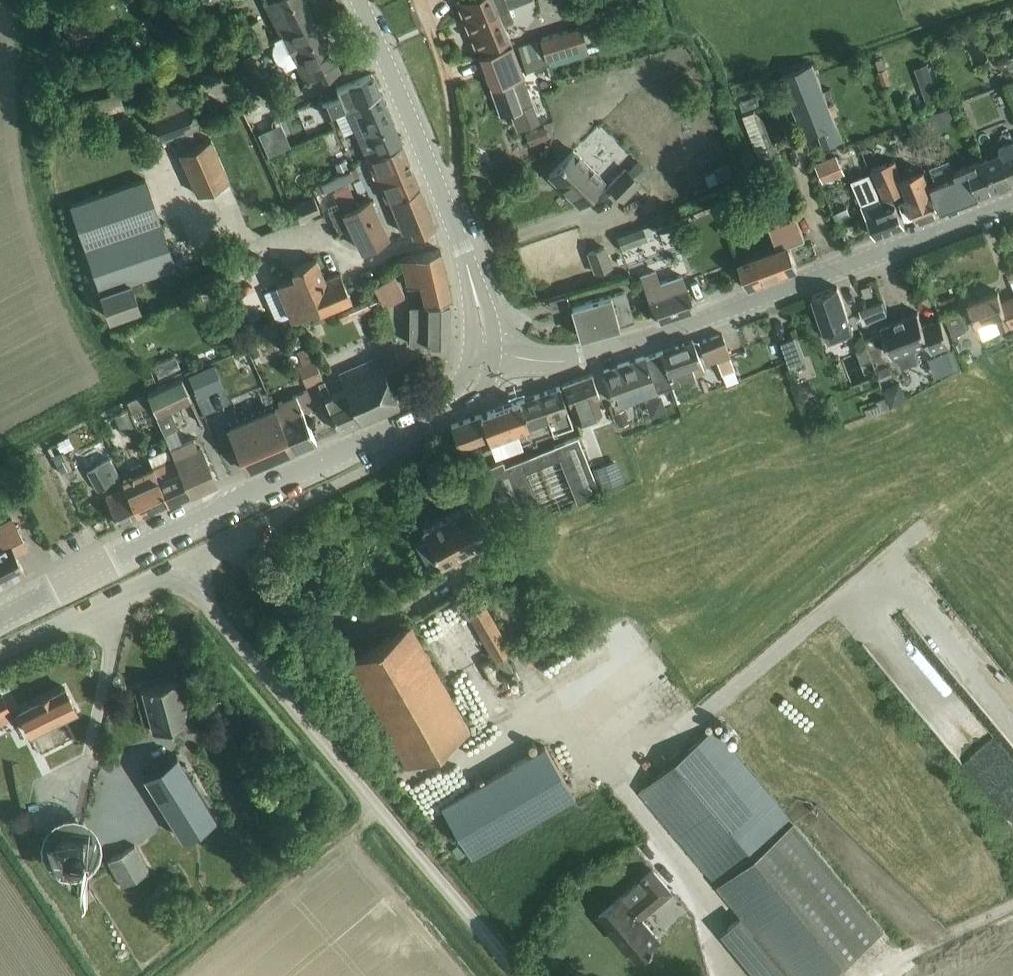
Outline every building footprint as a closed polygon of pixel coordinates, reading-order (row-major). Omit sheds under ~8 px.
[(315,20),(305,0),(265,0),(262,1),(279,34),(272,38),(273,40),(272,42),(315,20)] [(456,1),(463,18),(483,10),(485,16),(498,11),(508,7),(525,0),(458,0),(456,1)] [(483,10),(463,18),(475,48),(507,34),(502,21),(512,17),(508,7),(498,11),(485,16),(483,10)] [(86,16),(61,25),(69,45),(93,36),(86,16)] [(257,47),(269,40),(257,18),(245,24),(257,47)] [(271,50),(273,56),(277,61),(281,63),(284,69),(294,63),(303,80),(320,71),(323,77),(339,69),(315,20),(272,42),(271,44),(271,50)] [(546,56),(584,45),(578,26),(541,37),(546,54),(523,61),(525,70),(549,64),(546,56)] [(522,73),(519,63),(511,43),(478,55),(500,113),(515,107),(522,126),(537,120),(521,79),(524,78),(535,74),(533,69),(522,73)] [(80,60),(88,54),(79,44),(71,50),(80,60)] [(842,140),(834,121),(832,115),(828,105),(811,62),(780,75),(797,116),(804,135),(817,130),(823,147),(842,140)] [(886,67),(877,70),(881,84),(890,81),(886,67)] [(378,92),(371,72),(338,84),(335,86),(339,94),(325,99),(320,102),(325,114),(334,111),(336,110),(380,92),(379,91),(378,92)] [(931,73),(918,77),(926,100),(939,95),(931,73)] [(288,97),(300,91),(294,78),(282,84),(288,97)] [(368,155),(400,142),(380,92),(336,110),(344,129),(355,124),(368,155)] [(742,110),(759,104),(756,95),(739,101),(742,110)] [(199,123),(188,97),(165,107),(162,99),(147,105),(162,139),(199,123)] [(565,100),(540,114),(545,124),(570,110),(565,100)] [(269,116),(278,129),(295,118),(286,105),(269,116)] [(726,227),(770,209),(768,204),(780,200),(784,190),(754,110),(742,114),(771,190),(719,210),(726,227)] [(934,111),(908,121),(914,136),(940,126),(934,111)] [(1009,130),(1000,134),(1003,142),(998,145),(1000,151),(985,157),(997,188),(1012,181),(1012,142),(1009,130)] [(197,193),(228,179),(210,137),(178,151),(197,193)] [(434,224),(419,186),(400,142),(368,155),(387,200),(389,200),(397,218),(402,231),(410,228),(412,233),(434,224)] [(578,203),(592,188),(602,178),(572,149),(548,173),(578,203)] [(823,180),(842,171),(835,155),(816,163),(823,180)] [(997,188),(985,157),(955,169),(953,165),(950,157),(929,165),(935,182),(930,184),(940,210),(997,188)] [(638,179),(648,168),(638,158),(628,169),(624,165),(606,184),(622,200),(641,181),(638,179)] [(917,174),(902,179),(894,159),(869,169),(881,199),(904,190),(916,219),(938,210),(923,171),(917,174)] [(317,192),(352,178),(351,176),(358,173),(355,165),(348,169),(313,183),(317,192)] [(891,196),(880,201),(868,173),(851,179),(854,188),(859,201),(876,235),(902,225),(891,196)] [(85,245),(159,220),(145,177),(70,203),(85,245)] [(353,197),(347,183),(333,190),(339,203),(353,197)] [(300,215),(319,207),(313,194),(294,202),(300,215)] [(339,203),(327,208),(338,231),(350,225),(361,248),(387,235),(370,198),(357,204),(353,197),(339,203)] [(636,227),(665,214),(660,204),(631,216),(636,227)] [(749,285),(797,267),(788,244),(805,238),(797,217),(771,227),(778,247),(740,261),(749,285)] [(109,316),(138,306),(132,288),(143,284),(140,277),(175,265),(159,220),(85,245),(109,316)] [(621,248),(647,239),(642,225),(616,235),(621,248)] [(594,271),(611,265),(604,245),(587,251),(594,271)] [(451,296),(439,248),(400,257),(407,285),(420,282),(425,302),(451,296)] [(299,311),(301,314),(317,307),(320,314),(352,300),(339,271),(324,277),(315,256),(290,267),(294,274),(276,281),(291,315),(299,311)] [(658,279),(655,268),(640,273),(641,275),(657,320),(692,308),(680,271),(658,279)] [(382,304),(403,294),(393,274),(373,285),(382,304)] [(217,278),(204,283),(210,296),(223,291),(217,278)] [(853,328),(837,285),(812,295),(828,338),(853,328)] [(579,335),(618,324),(633,320),(624,289),(571,304),(579,335)] [(997,290),(968,301),(976,322),(996,314),(1001,328),(1012,323),(1012,295),(1001,300),(997,290)] [(339,317),(378,301),(375,293),(336,310),(339,317)] [(865,318),(886,310),(882,298),(860,307),(865,318)] [(448,343),(448,304),(409,303),(408,342),(448,343)] [(379,334),(389,330),(381,310),(371,314),(379,334)] [(922,323),(917,310),(880,324),(892,356),(897,354),(901,366),(918,360),(914,348),(928,343),(931,352),(951,344),(940,316),(922,323)] [(960,313),(946,319),(952,334),(966,328),(960,313)] [(800,318),(805,342),(820,339),(814,315),(800,318)] [(324,326),(310,329),(319,364),(340,359),(336,341),(329,343),(324,326)] [(732,363),(727,350),(721,331),(697,340),(704,358),(715,354),(720,367),(732,363)] [(788,358),(799,354),(793,336),(781,341),(788,358)] [(671,380),(702,368),(692,338),(660,349),(671,380)] [(305,384),(322,377),(307,344),(295,349),(300,360),(296,362),(305,384)] [(671,380),(660,349),(643,355),(643,354),(602,368),(609,387),(615,401),(667,381),(671,380)] [(398,403),(390,385),(378,358),(339,375),(344,388),(328,395),(323,383),(319,385),(339,430),(398,403)] [(200,368),(188,373),(197,395),(210,390),(200,368)] [(575,417),(601,408),(596,394),(598,393),(597,390),(590,372),(562,382),(568,401),(575,417)] [(162,432),(172,428),(177,426),(170,409),(191,400),(181,377),(146,392),(162,432)] [(559,384),(537,392),(544,412),(549,426),(571,419),(565,403),(559,384)] [(293,450),(316,440),(308,422),(304,412),(314,408),(306,390),(278,402),(279,404),(275,405),(280,417),(293,450)] [(134,423),(140,421),(136,409),(147,405),(142,392),(126,400),(134,423)] [(537,392),(518,398),(525,418),(544,412),(537,392)] [(528,426),(526,420),(525,418),(518,398),(504,403),(450,423),(452,427),(457,441),(458,445),(473,439),(484,435),(486,441),(489,440),(493,450),(518,441),(520,440),(517,430),(528,426)] [(246,470),(293,450),(280,417),(275,405),(274,406),(275,407),(228,427),(246,470)] [(196,445),(192,434),(178,440),(167,444),(173,458),(189,491),(215,480),(216,480),(200,443),(196,445)] [(118,523),(137,515),(122,481),(109,456),(113,455),(107,438),(77,451),(97,487),(111,481),(115,490),(105,495),(109,505),(118,523)] [(168,501),(189,491),(173,458),(151,468),(168,501)] [(137,515),(168,501),(151,468),(122,481),(137,515)] [(441,564),(459,554),(489,537),(482,526),(494,518),(482,496),(422,530),(426,536),(416,542),(427,563),(438,557),(441,564)] [(22,567),(15,552),(26,546),(11,517),(0,523),(0,527),(1,529),(0,529),(0,579),(22,567)] [(510,649),(482,601),(473,606),(471,602),(464,606),(503,673),(514,667),(505,652),(510,649)] [(406,763),(469,727),(409,623),(346,658),(406,763)] [(600,651),(589,630),(551,650),(562,671),(600,651)] [(152,730),(190,719),(179,682),(194,678),(192,669),(173,674),(174,678),(141,688),(152,730)] [(30,731),(58,717),(75,709),(64,685),(18,708),(30,731)] [(9,709),(1,694),(0,694),(0,713),(9,709)] [(786,812),(715,728),(640,791),(717,882),(716,883),(792,975),(825,975),(883,927),(794,819),(792,820),(786,812)] [(470,856),(574,796),(544,743),(440,804),(470,856)] [(210,834),(221,826),(176,753),(143,774),(182,837),(195,830),(201,839),(210,834)] [(63,856),(68,858),(81,856),(85,852),(85,851),(86,848),(87,841),(87,838),(85,834),(83,831),(79,828),(76,826),(65,826),(62,827),(59,829),(56,833),(55,835),(53,838),(54,842),(55,846),(58,852),(60,854),(63,856)] [(134,845),(107,861),(121,886),(149,870),(134,845)] [(640,878),(641,879),(599,914),(636,958),(660,938),(642,917),(673,891),(653,867),(640,878)]
